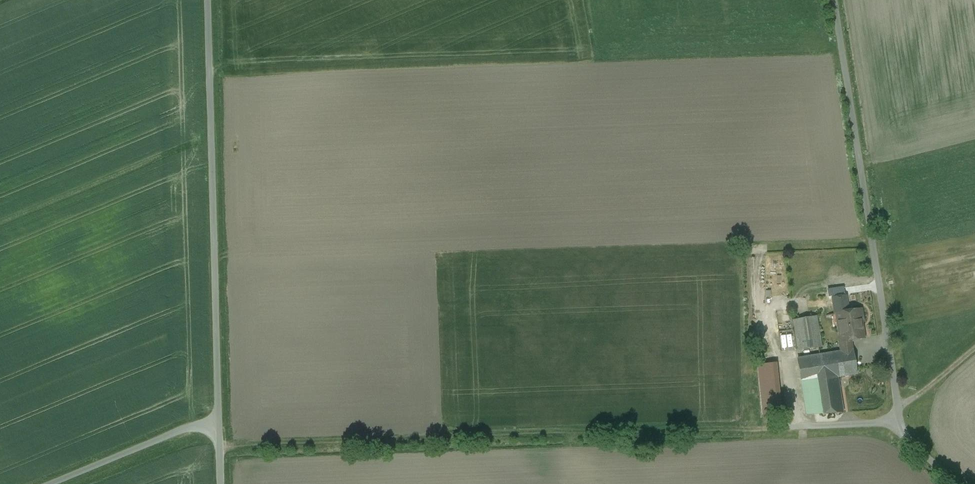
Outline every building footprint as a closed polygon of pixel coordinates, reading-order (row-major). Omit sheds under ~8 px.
[(789,309),(776,311),(782,352),(795,350),(789,309)] [(861,309),(836,313),(840,340),(839,340),(841,351),(852,349),(851,339),(863,337),(861,321),(863,321),(861,309)] [(816,316),(794,319),(798,350),(820,346),(816,316)] [(773,332),(759,333),(761,345),(768,416),(782,415),(773,332)] [(761,345),(754,346),(761,417),(768,416),(761,345)] [(841,351),(798,358),(802,382),(837,376),(857,373),(853,349),(852,349),(841,351)] [(837,376),(802,382),(807,414),(843,412),(837,376)]
